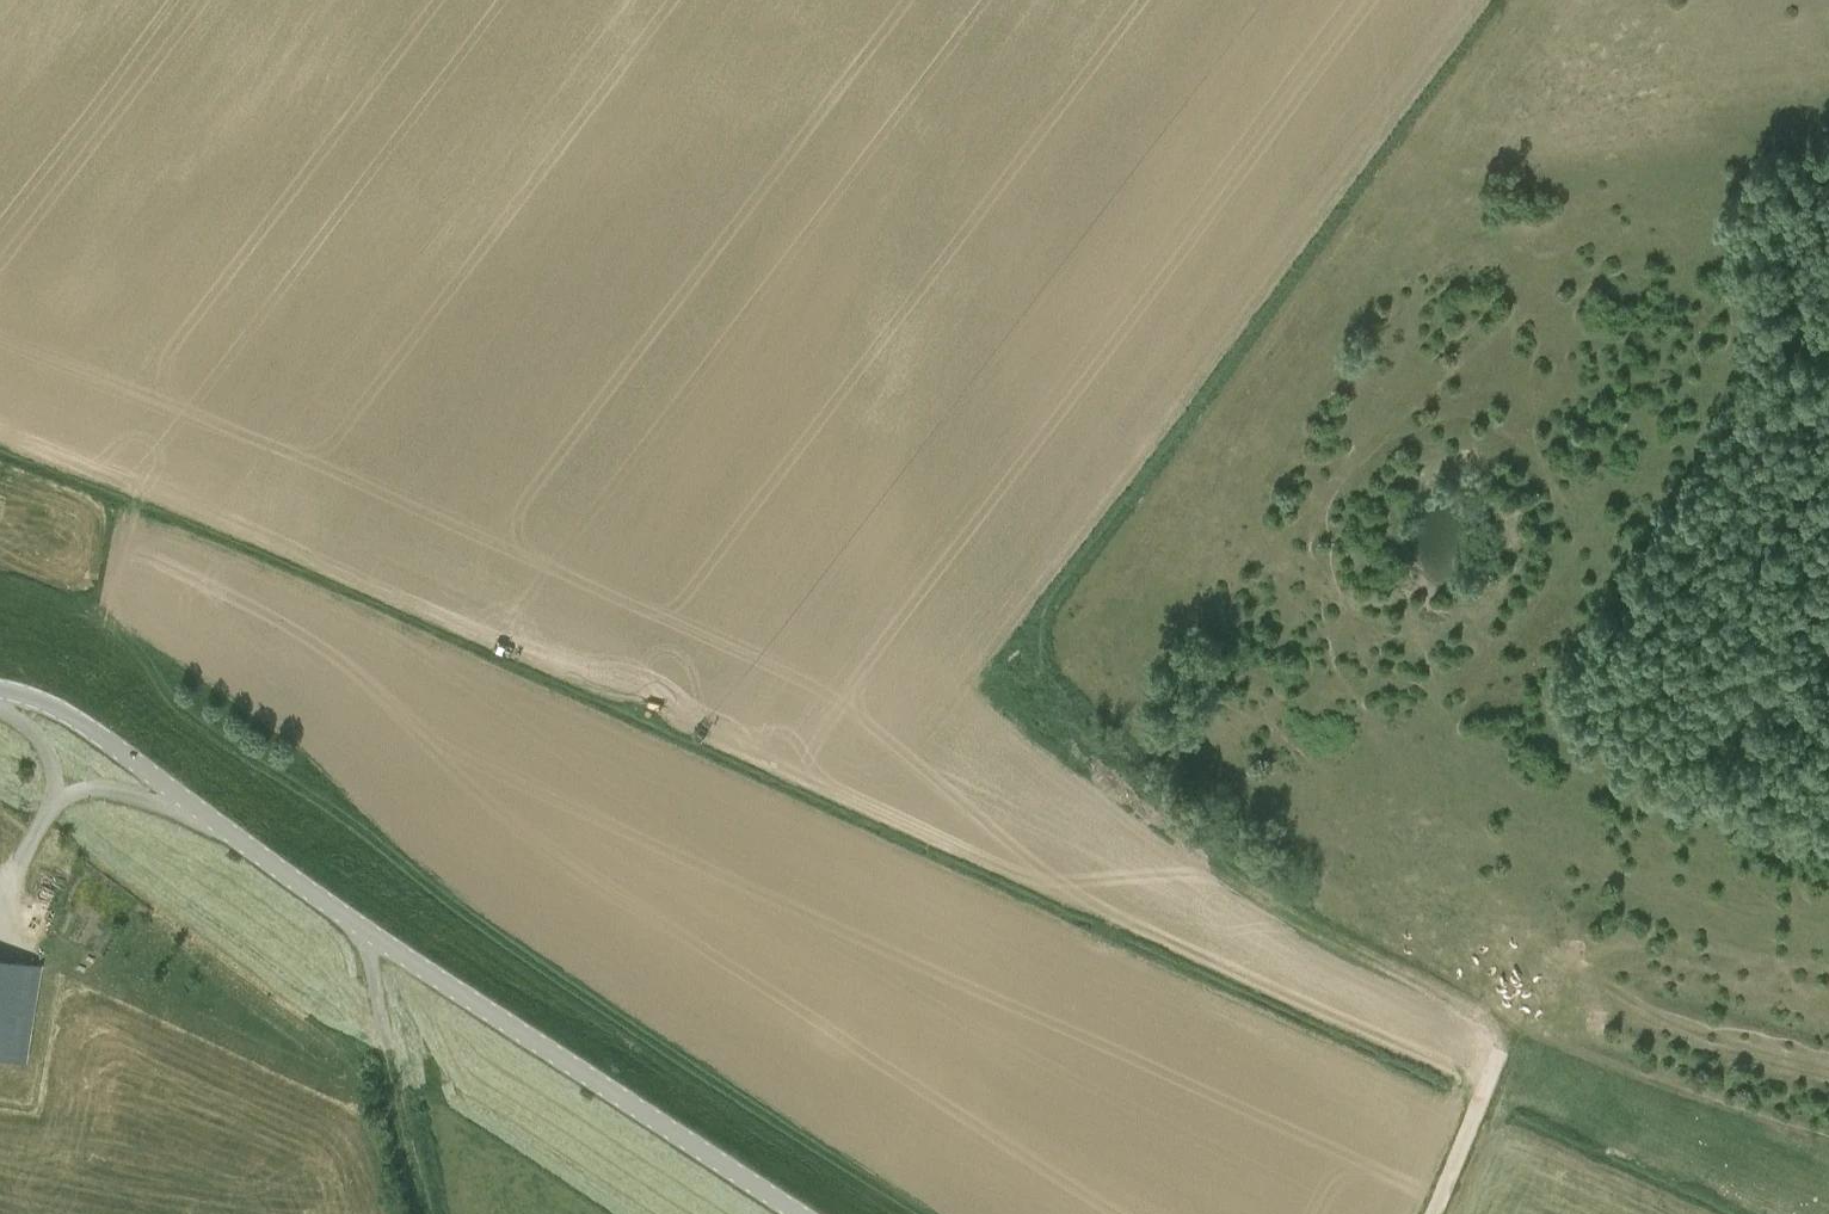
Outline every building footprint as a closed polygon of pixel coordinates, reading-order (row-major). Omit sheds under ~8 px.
[(26,1062),(43,964),(0,956),(0,1057),(26,1062)]
